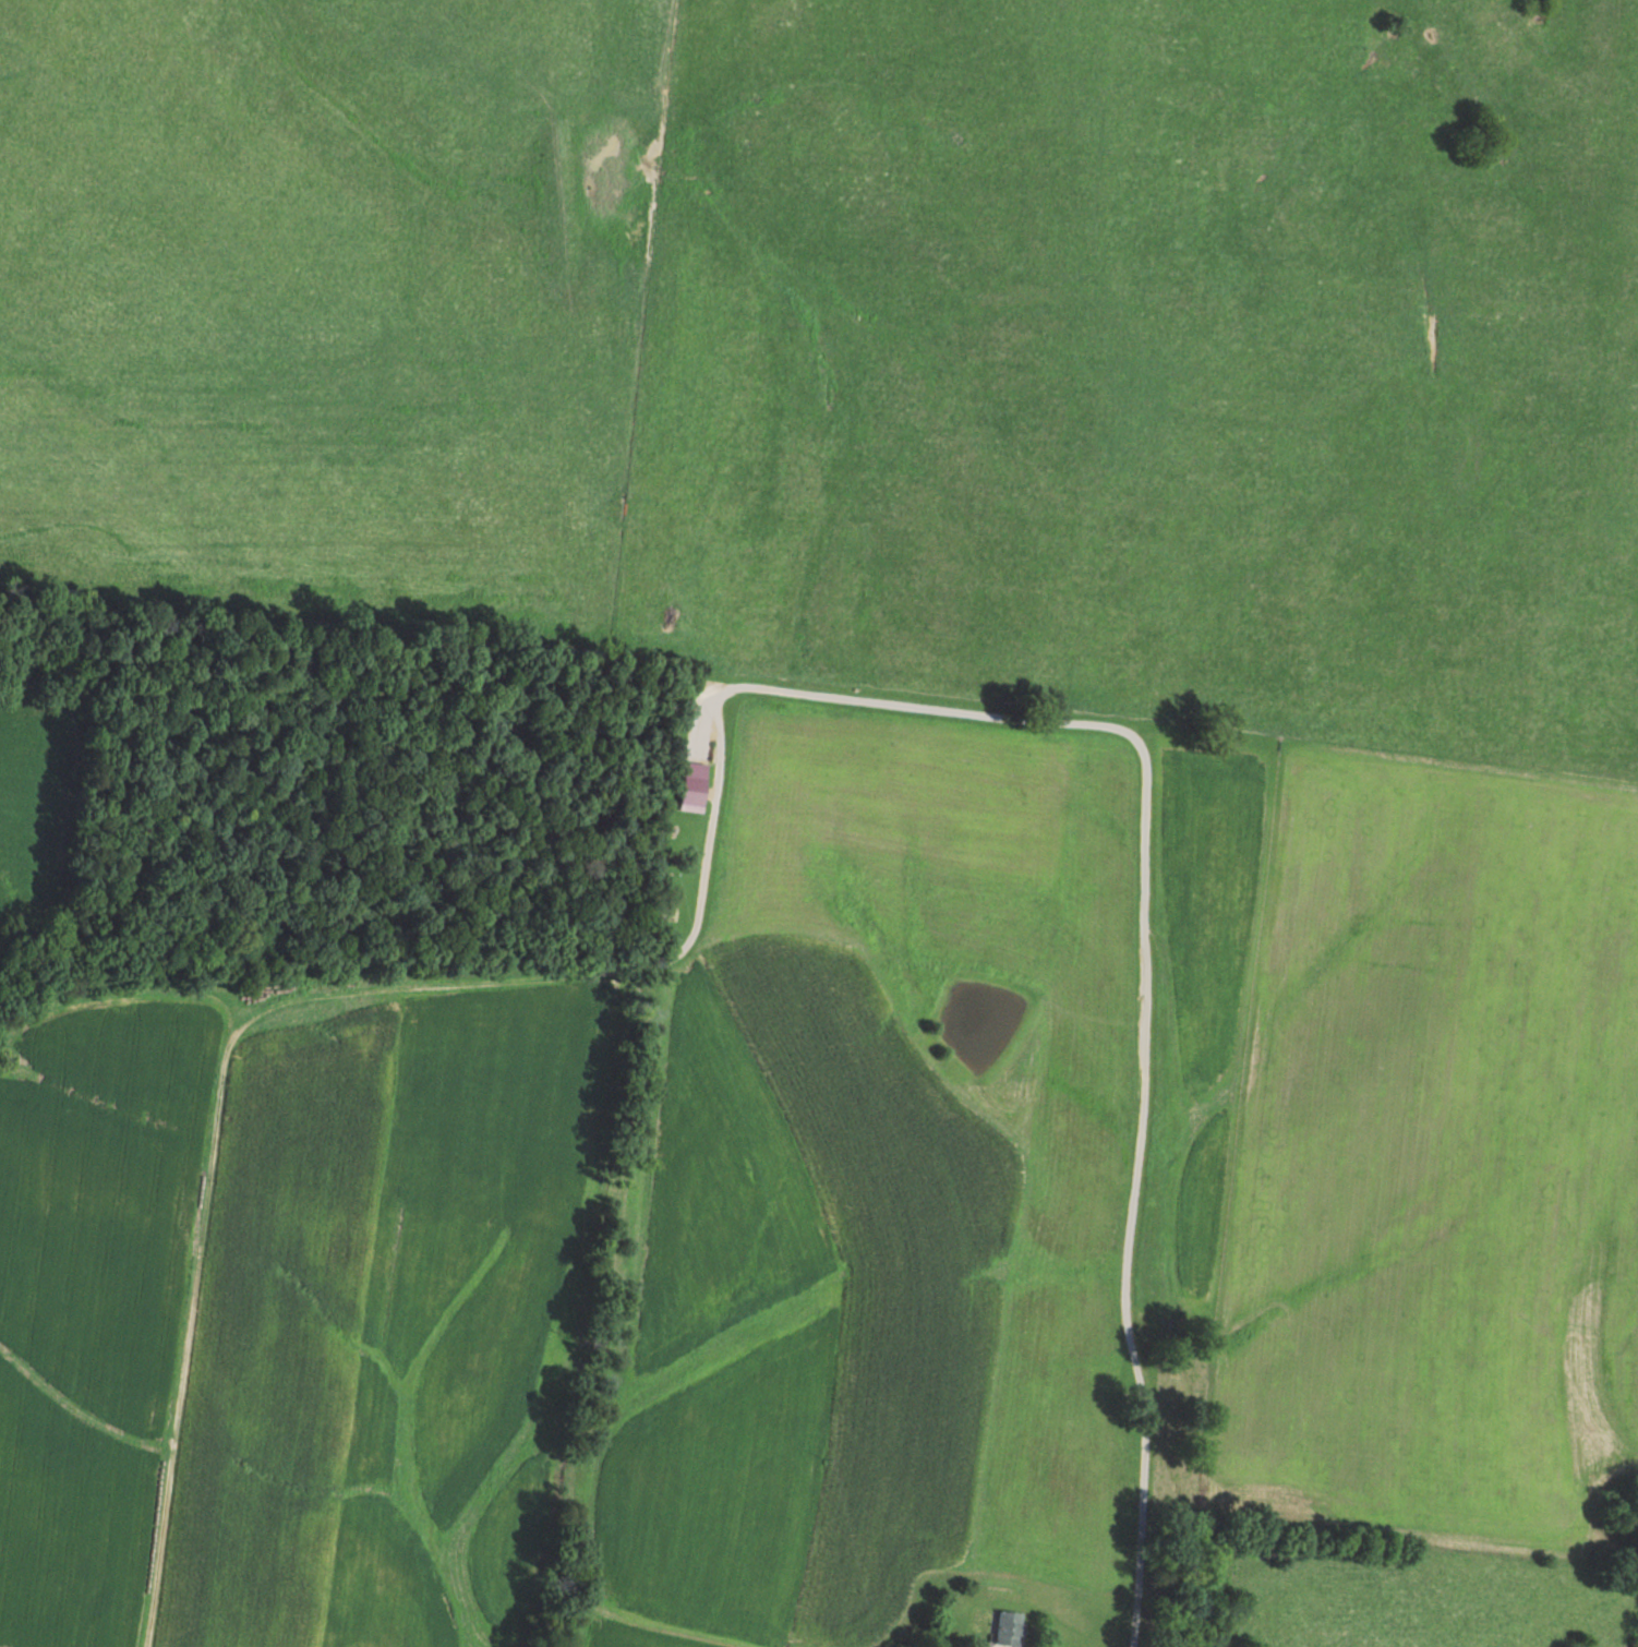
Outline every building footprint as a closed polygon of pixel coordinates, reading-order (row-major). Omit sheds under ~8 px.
[(709,762),(682,760),(679,808),(706,810),(709,762)] [(998,1643),(1023,1645),(1026,1612),(1001,1610),(998,1643)]
